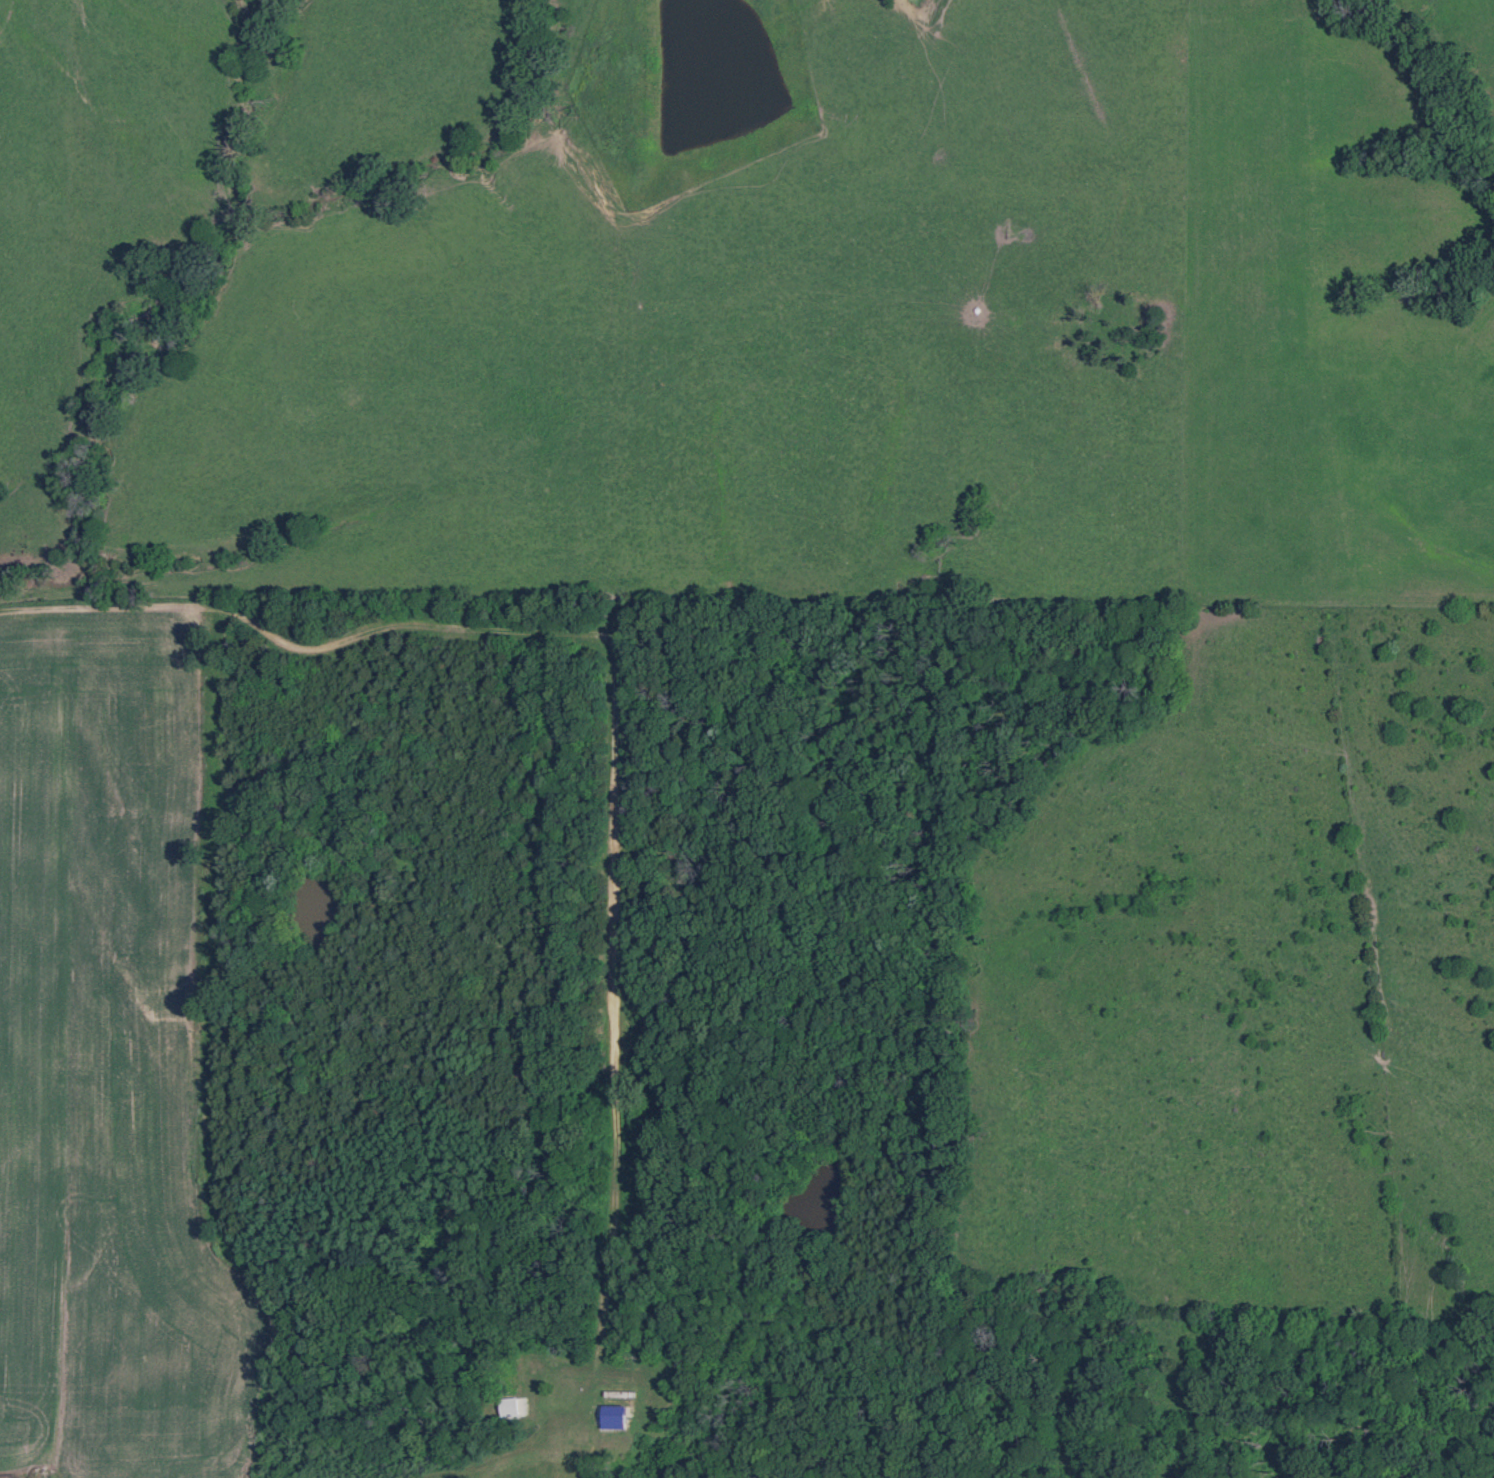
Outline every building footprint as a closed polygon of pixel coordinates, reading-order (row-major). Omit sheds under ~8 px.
[(603,1431),(631,1431),(631,1391),(603,1391),(603,1431)]
